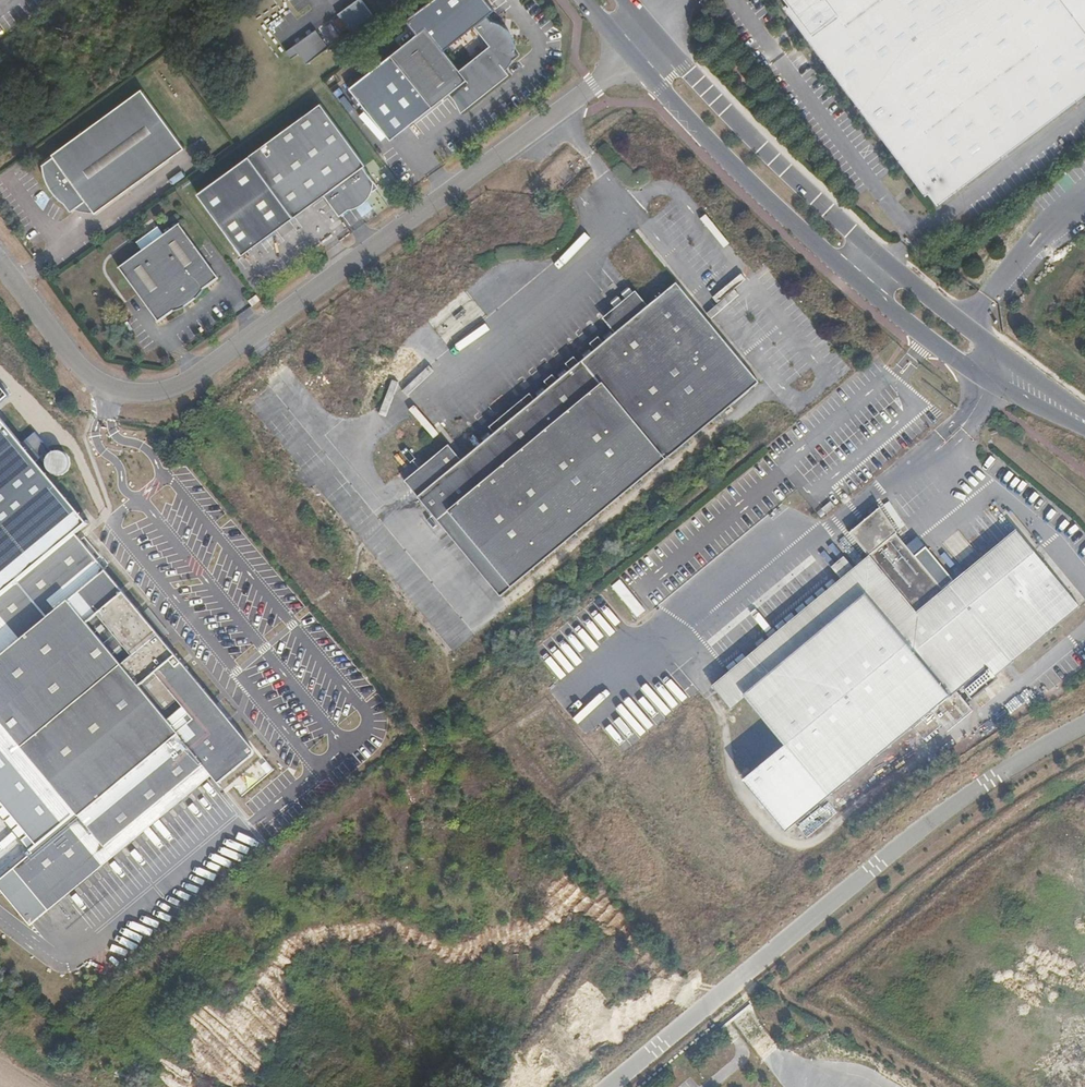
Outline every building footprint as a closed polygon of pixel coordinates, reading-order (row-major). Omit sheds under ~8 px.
[(338,14),(351,32),(374,15),(362,0),(357,0),(338,14)] [(812,35),(940,204),(1084,94),(1084,0),(785,0),(812,35)] [(513,49),(513,48),(508,41),(509,35),(504,34),(498,26),(493,23),(491,20),(487,16),(474,26),(489,45),(459,69),(426,27),(390,54),(431,107),(449,93),(454,99),(460,112),(508,75),(505,70),(511,64),(513,59),(517,54),(513,49)] [(508,41),(513,48),(513,40),(510,32),(505,26),(501,24),(491,20),(493,23),(498,26),(504,34),(509,35),(508,41)] [(315,31),(286,52),(292,61),(299,56),(306,66),(328,49),(315,31)] [(141,89),(51,154),(53,157),(42,165),(43,171),(45,180),(48,186),(54,195),(57,194),(70,212),(85,201),(95,213),(184,148),(141,89)] [(340,215),(342,213),(351,206),(351,203),(357,198),(360,201),(369,193),(376,187),(362,167),(365,165),(319,104),(198,192),(243,253),(294,217),(323,194),(340,215)] [(351,206),(342,213),(351,212),(364,203),(368,199),(369,193),(360,201),(357,198),(351,203),(351,206)] [(158,324),(172,314),(204,291),(218,280),(179,226),(118,269),(158,324)] [(676,283),(648,305),(635,290),(605,315),(620,334),(605,346),(597,353),(581,366),(573,373),(559,384),(552,391),(537,403),(529,393),(488,427),(496,436),(464,463),(448,443),(409,475),(446,521),(454,515),(506,578),(499,583),(505,591),(633,485),(757,382),(754,379),(752,381),(676,290),(679,287),(676,283)] [(676,290),(752,381),(754,379),(679,287),(676,290)] [(204,291),(172,314),(184,310),(197,301),(204,291)] [(253,299),(247,303),(250,307),(256,303),(253,299)] [(597,353),(605,346),(597,337),(589,344),(597,353)] [(573,373),(581,366),(573,357),(565,363),(573,373)] [(544,381),(552,391),(559,384),(551,375),(544,381)] [(40,843),(29,853),(60,890),(204,771),(200,766),(203,763),(219,782),(253,754),(254,751),(253,747),(252,745),(245,745),(221,716),(225,713),(79,535),(89,527),(0,420),(0,795),(40,843)] [(155,432),(156,426),(146,424),(145,431),(155,432)] [(993,673),(1071,596),(1019,533),(946,594),(896,534),(897,533),(879,508),(849,533),(869,557),(713,688),(731,709),(746,696),(828,795),(912,726),(925,739),(942,724),(965,701),(956,690),(986,665),(993,673)] [(446,521),(499,583),(506,578),(454,515),(446,521)] [(1079,605),(1071,596),(993,673),(994,675),(1079,605)] [(557,648),(570,637),(560,626),(547,636),(557,648)] [(965,701),(942,724),(948,731),(972,710),(965,701)] [(245,745),(252,745),(225,713),(221,716),(245,745)] [(208,776),(204,771),(60,890),(29,853),(11,867),(47,910),(208,776)]
